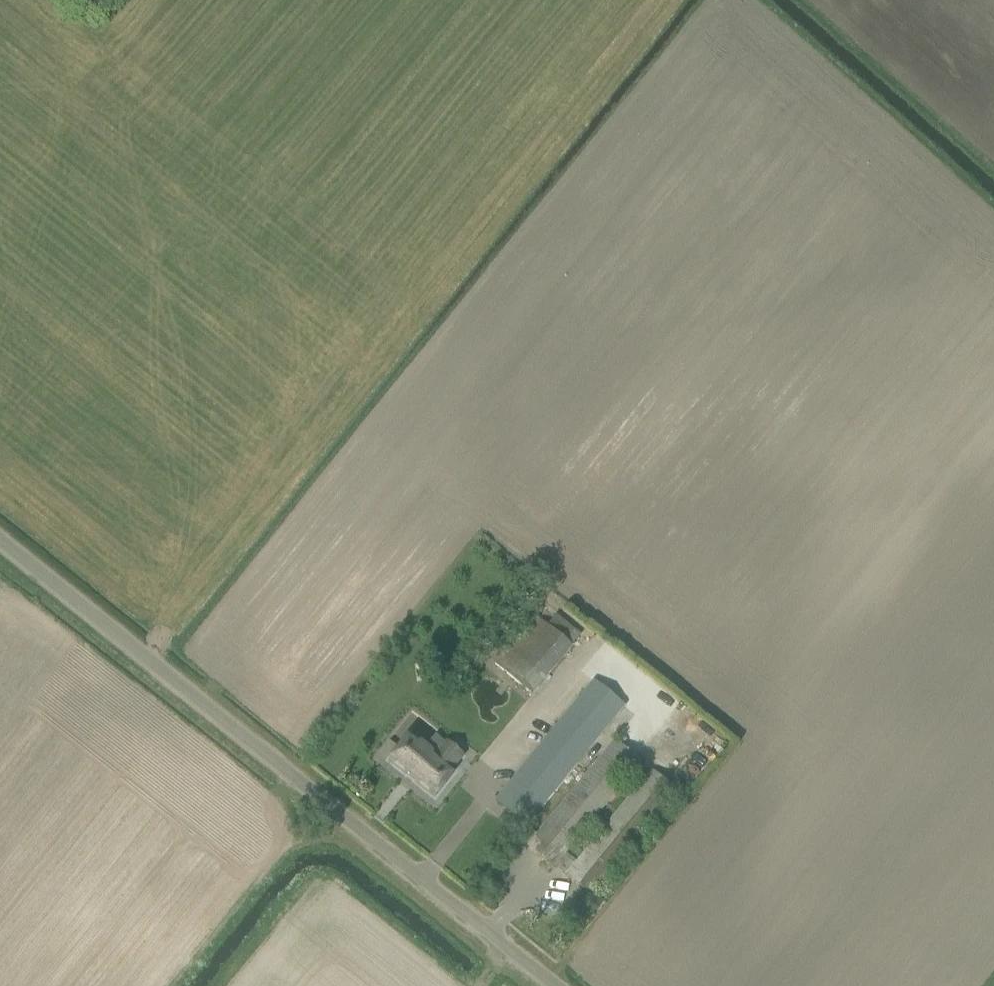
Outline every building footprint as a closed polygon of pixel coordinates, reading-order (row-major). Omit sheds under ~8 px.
[(496,662),(494,664),(532,695),(534,693),(582,635),(556,614),(547,626),(534,615),(496,662)] [(624,706),(594,681),(496,801),(525,825),(624,706)] [(400,748),(391,760),(434,794),(452,772),(425,750),(409,737),(400,748)] [(640,761),(615,741),(535,838),(539,842),(533,849),(554,866),(640,761)] [(585,853),(567,876),(592,896),(605,880),(677,791),(652,771),(585,853)] [(596,897),(589,907),(595,912),(603,902),(596,897)]
